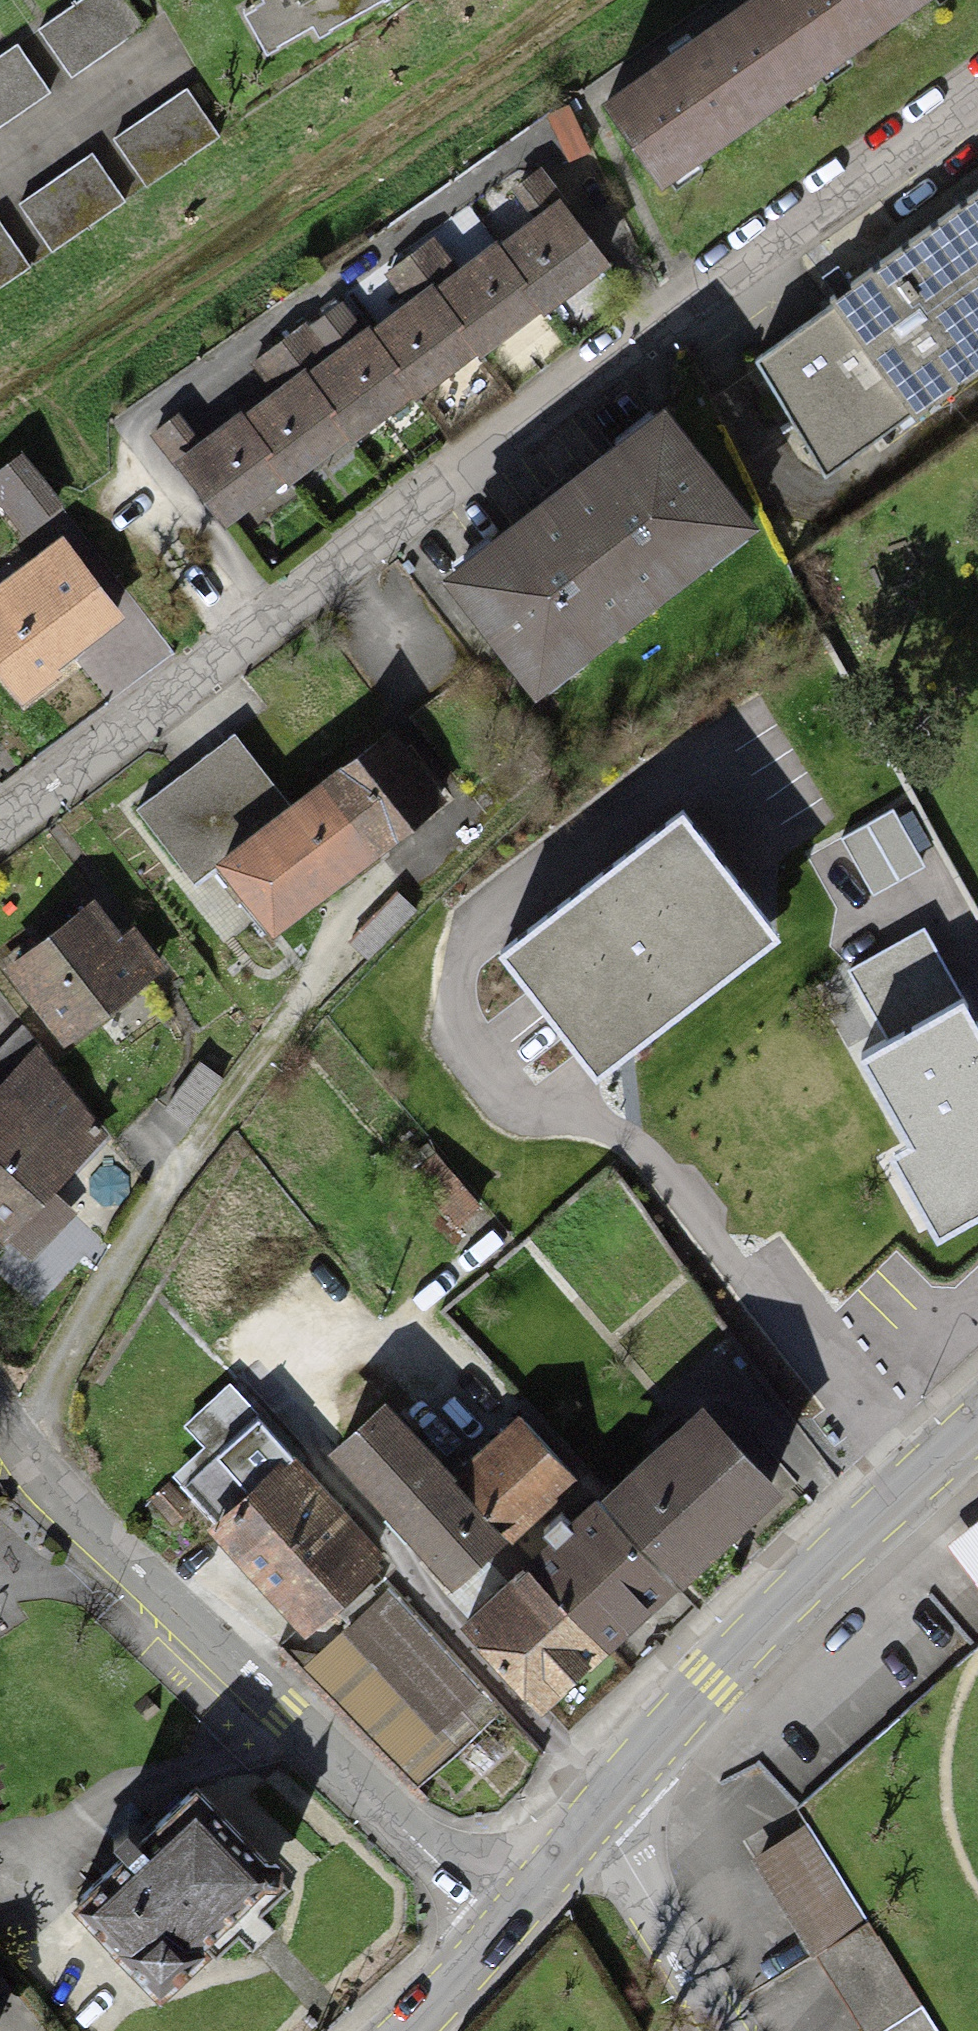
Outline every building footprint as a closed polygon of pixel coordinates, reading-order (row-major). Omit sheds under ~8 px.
[(40,31),(70,75),(137,28),(117,0),(85,0),(40,31)] [(270,5),(250,16),(269,52),(314,28),(321,40),(393,0),(267,0),(270,5)] [(597,100),(658,188),(932,0),(744,0),(597,100)] [(0,59),(0,122),(44,91),(14,49),(0,59)] [(183,94),(116,141),(147,185),(214,138),(183,94)] [(87,163),(24,207),(54,250),(117,206),(87,163)] [(511,191),(533,218),(560,198),(562,196),(541,168),(511,191)] [(753,358),(828,480),(977,371),(977,194),(753,358)] [(202,442),(173,464),(225,532),(289,483),(291,486),(350,441),(352,445),(414,398),(417,402),(477,355),(481,360),(542,313),(545,317),(612,266),(560,198),(533,218),(500,244),(497,240),(459,270),(437,287),(433,282),(407,302),(373,328),(370,324),(364,329),(309,371),(306,367),(272,393),(245,414),(242,411),(202,442)] [(23,268),(0,235),(0,285),(23,268)] [(437,287),(459,270),(435,237),(386,274),(407,302),(433,282),(437,287)] [(309,371),(364,329),(343,302),(310,327),(306,321),(250,365),(272,393),(306,367),(309,371)] [(662,406),(439,577),(535,701),(758,530),(662,406)] [(173,464),(202,442),(180,413),(151,436),(173,464)] [(0,471),(0,505),(26,539),(66,509),(24,453),(0,471)] [(0,586),(0,676),(24,707),(64,676),(60,671),(128,619),(64,537),(0,586)] [(389,729),(318,785),(378,859),(449,803),(389,729)] [(215,866),(294,806),(234,731),(135,809),(195,884),(215,866)] [(294,806),(215,866),(225,879),(273,941),(378,859),(318,785),(294,806)] [(891,816),(847,840),(876,891),(920,866),(891,816)] [(772,944),(681,828),(507,963),(598,1079),(772,944)] [(397,891),(348,942),(369,961),(417,910),(397,891)] [(1,969),(63,1050),(167,969),(135,927),(124,936),(94,897),(1,969)] [(846,973),(888,1047),(964,1004),(922,930),(846,973)] [(864,1059),(911,1143),(888,1156),(938,1246),(977,1224),(977,1029),(964,1004),(888,1047),(864,1059)] [(3,1248),(8,1243),(55,1193),(109,1138),(23,1025),(0,1049),(0,1246),(3,1248)] [(200,1061),(164,1111),(188,1128),(224,1079),(200,1061)] [(457,1230),(483,1208),(436,1154),(410,1176),(457,1230)] [(76,1214),(55,1193),(8,1243),(31,1263),(76,1214)] [(209,1531),(307,1639),(391,1562),(229,1385),(184,1427),(204,1449),(171,1478),(215,1526),(209,1531)] [(383,1406),(327,1457),(451,1595),(508,1544),(383,1406)] [(702,1406),(601,1501),(684,1590),(786,1495),(702,1406)] [(521,1416),(454,1474),(514,1541),(580,1483),(521,1416)] [(550,1545),(525,1568),(608,1657),(678,1592),(594,1504),(571,1526),(563,1517),(543,1537),(550,1545)] [(946,1545),(977,1586),(977,1520),(946,1545)] [(542,1718),(608,1657),(525,1568),(459,1629),(542,1718)] [(390,1589),(306,1668),(420,1789),(504,1711),(390,1589)] [(198,1797),(73,1913),(162,2008),(214,1959),(203,1948),(276,1880),(198,1797)] [(750,1861),(857,2030),(934,2030),(805,1827),(750,1861)]
